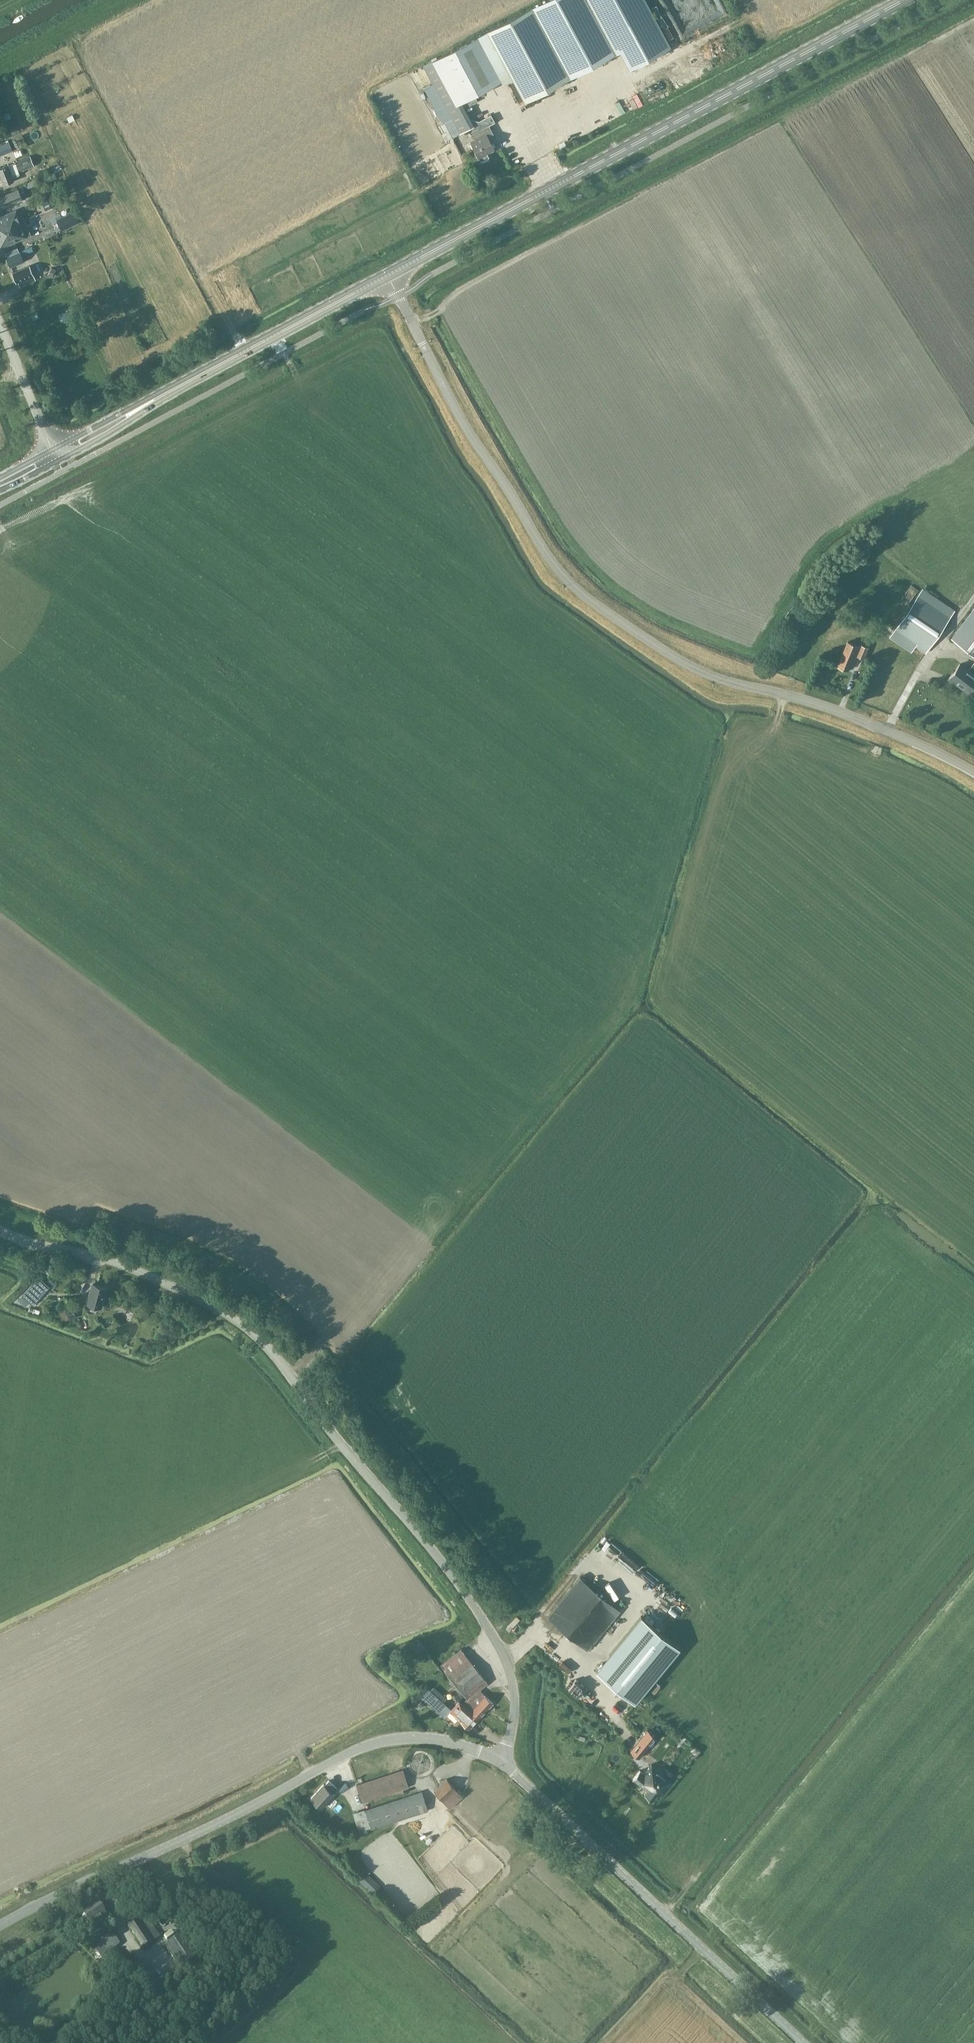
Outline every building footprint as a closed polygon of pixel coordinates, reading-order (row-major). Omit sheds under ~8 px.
[(587,0),(545,0),(532,7),(571,78),(616,54),(587,0)] [(616,54),(617,53),(626,71),(671,48),(645,0),(587,0),(616,54)] [(700,6),(697,0),(692,0),(689,2),(692,9),(700,6)] [(487,31),(513,80),(525,102),(571,78),(532,7),(487,31)] [(474,95),(501,81),(477,37),(424,65),(460,133),(467,129),(474,125),(473,124),(465,108),(477,101),(474,95)] [(495,122),(491,115),(473,124),(474,125),(467,129),(474,141),(470,143),(480,162),(489,158),(486,153),(494,149),(487,138),(493,135),(488,126),(495,122)] [(562,129),(565,135),(577,129),(575,123),(562,129)] [(2,144),(5,151),(11,149),(8,141),(2,144)] [(21,171),(34,166),(30,155),(15,161),(15,162),(8,165),(0,168),(0,171),(5,184),(14,180),(13,175),(20,173),(19,172),(21,171)] [(36,179),(27,183),(29,189),(38,185),(36,179)] [(23,199),(19,189),(0,197),(0,203),(2,207),(23,199)] [(38,202),(42,210),(50,207),(46,198),(38,202)] [(52,207),(37,213),(41,222),(55,215),(52,207)] [(26,221),(24,215),(19,217),(17,210),(0,217),(0,232),(26,221)] [(75,210),(57,219),(62,230),(80,221),(75,210)] [(26,221),(0,232),(0,248),(32,235),(26,221)] [(25,261),(24,260),(21,252),(6,257),(10,267),(25,261)] [(12,273),(16,283),(18,282),(20,286),(36,279),(30,265),(12,273)] [(52,267),(48,274),(51,277),(56,270),(52,267)] [(954,609),(923,588),(890,636),(912,651),(916,645),(925,652),(954,609)] [(951,638),(973,655),(973,607),(951,638)] [(864,659),(869,647),(861,643),(860,645),(848,641),(838,665),(848,669),(850,664),(853,665),(857,656),(864,659)] [(968,668),(960,662),(949,677),(968,692),(973,684),(973,660),(968,668)] [(33,1305),(50,1286),(38,1276),(22,1294),(33,1305)] [(57,1285),(50,1279),(47,1282),(54,1288),(57,1285)] [(107,1287),(93,1283),(87,1302),(101,1306),(107,1287)] [(588,1648),(621,1608),(581,1576),(548,1616),(588,1648)] [(680,1648),(641,1616),(596,1670),(635,1702),(680,1648)] [(441,1664),(467,1698),(480,1688),(488,1682),(462,1648),(441,1664)] [(486,1696),(480,1688),(467,1698),(463,1703),(470,1710),(471,1710),(479,1717),(493,1702),(486,1696)] [(458,1701),(451,1708),(431,1690),(423,1697),(444,1716),(450,1710),(454,1713),(469,1727),(479,1717),(471,1710),(470,1710),(463,1703),(459,1700),(458,1701)] [(604,1711),(600,1716),(614,1727),(618,1722),(604,1711)] [(656,1737),(647,1729),(630,1750),(639,1757),(656,1737)] [(652,1799),(657,1793),(659,1795),(669,1784),(660,1776),(663,1773),(651,1764),(644,1773),(640,1771),(640,1770),(633,1779),(634,1779),(647,1790),(645,1793),(652,1799),(653,1799),(652,1799)] [(363,1803),(410,1787),(404,1770),(357,1786),(363,1803)] [(450,1808),(463,1797),(448,1779),(435,1791),(450,1808)] [(333,1793),(337,1788),(330,1781),(325,1786),(324,1784),(311,1798),(323,1808),(335,1795),(333,1793)] [(346,1782),(338,1787),(342,1792),(349,1788),(346,1782)] [(373,1830),(429,1811),(422,1792),(366,1811),(373,1830)] [(370,1827),(365,1810),(364,1809),(353,1813),(359,1831),(370,1827)] [(358,1879),(373,1893),(380,1886),(365,1872),(358,1879)] [(106,1923),(113,1918),(106,1909),(103,1911),(98,1903),(82,1914),(92,1927),(104,1919),(106,1923)] [(136,1907),(126,1913),(130,1919),(140,1913),(136,1907)] [(144,1948),(161,1937),(145,1915),(129,1926),(144,1948)] [(169,1939),(179,1936),(177,1931),(167,1935),(169,1939)] [(103,1959),(120,1944),(113,1932),(94,1944),(103,1959)] [(194,1988),(212,1976),(184,1934),(166,1946),(194,1988)] [(150,1996),(163,1987),(145,1960),(132,1969),(150,1996)] [(185,2004),(176,1994),(166,2002),(172,2009),(164,2016),(168,2020),(185,2004)]
